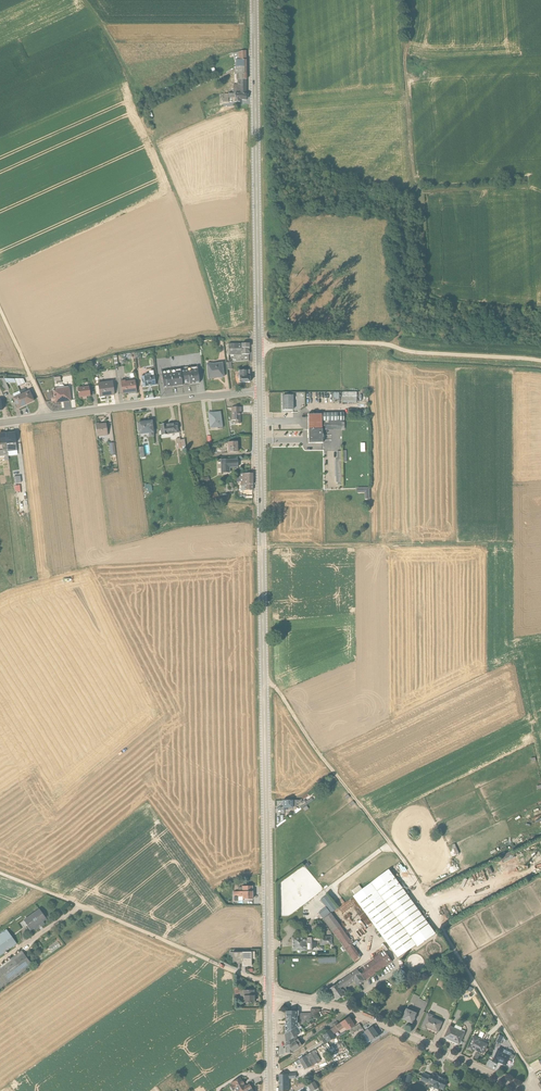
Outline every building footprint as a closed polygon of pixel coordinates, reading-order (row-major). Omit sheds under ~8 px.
[(236,79),(246,79),(246,51),(233,53),(234,60),(235,60),(235,67),(234,68),(234,74),(236,74),(236,79)] [(233,93),(246,93),(246,79),(237,79),(237,84),(233,84),(233,93)] [(222,94),(222,102),(228,102),(228,98),(235,98),(235,99),(234,100),(235,102),(240,102),(240,99),(246,99),(246,93),(233,93),(222,94)] [(249,342),(229,343),(229,354),(234,354),(234,360),(249,359),(249,342)] [(206,364),(208,378),(225,376),(223,361),(206,364)] [(171,369),(173,387),(183,386),(182,384),(190,383),(190,385),(199,383),(197,366),(196,367),(188,368),(187,367),(171,369)] [(161,371),(163,388),(164,388),(166,388),(173,387),(171,369),(161,371)] [(250,381),(250,369),(240,369),(240,382),(250,381)] [(144,387),(146,387),(146,386),(155,385),(154,375),(153,371),(149,371),(149,374),(145,374),(144,376),(141,376),(141,377),(142,387),(144,387)] [(55,373),(55,382),(72,381),(72,373),(55,373)] [(14,379),(0,379),(0,381),(4,391),(9,389),(6,383),(16,383),(14,379)] [(110,396),(115,395),(112,381),(106,382),(105,382),(101,382),(100,380),(98,381),(100,398),(105,397),(110,397),(110,396)] [(125,380),(120,381),(122,394),(136,392),(135,380),(125,381),(125,380)] [(51,401),(52,402),(55,401),(55,403),(71,401),(68,387),(64,387),(64,386),(62,385),(60,385),(58,386),(59,388),(53,389),(54,398),(52,398),(51,399),(51,401)] [(87,397),(90,396),(89,386),(77,388),(79,398),(82,398),(83,400),(87,399),(87,397)] [(21,395),(19,391),(13,394),(14,398),(12,398),(17,409),(25,405),(21,395)] [(29,391),(21,395),(25,405),(34,401),(29,391)] [(356,391),(343,391),(343,401),(356,401),(356,391)] [(283,395),(283,409),(294,409),(293,394),(283,395)] [(236,423),(241,423),(240,411),(242,411),(242,406),(232,406),(232,415),(232,419),(236,419),(236,423)] [(221,411),(208,413),(210,428),(219,426),(219,428),(223,427),(221,411)] [(345,428),(344,411),(322,412),(322,413),(308,413),(309,442),(323,442),(323,429),(345,428)] [(149,437),(154,437),(152,421),(147,422),(142,422),(142,423),(138,423),(139,435),(149,434),(149,437)] [(99,424),(95,424),(97,437),(107,436),(106,424),(99,425),(99,424)] [(160,430),(161,435),(178,433),(176,424),(166,425),(161,425),(161,430),(160,430)] [(180,448),(181,451),(187,451),(187,450),(186,450),(184,439),(180,440),(179,432),(179,438),(176,439),(177,448),(177,449),(180,448)] [(5,434),(0,434),(0,444),(1,445),(2,445),(3,450),(0,450),(0,457),(3,456),(4,460),(8,460),(5,434)] [(238,451),(237,441),(228,441),(228,452),(238,451)] [(219,472),(219,475),(222,475),(222,472),(231,472),(230,467),(238,467),(238,458),(220,459),(220,461),(218,461),(218,472),(219,472)] [(245,490),(253,490),(253,472),(240,473),(241,484),(244,484),(244,489),(245,489),(245,490)] [(364,491),(365,497),(370,497),(370,485),(357,486),(357,491),(364,491)] [(220,501),(217,492),(210,494),(210,496),(202,498),(204,506),(220,501)] [(283,800),(283,808),(288,808),(289,810),(296,810),(296,806),(299,806),(301,809),(312,800),(311,798),(305,802),(304,800),(301,802),(300,800),(283,800)] [(501,856),(503,860),(513,854),(511,850),(501,856)] [(436,933),(435,933),(389,870),(353,896),(398,958),(416,945),(417,947),(436,933)] [(233,892),(233,896),(238,896),(238,901),(243,901),(243,899),(252,899),(252,886),(242,886),(242,887),(238,888),(238,892),(233,892)] [(337,908),(327,895),(320,900),(326,908),(319,914),(323,919),(331,913),(337,908)] [(26,926),(30,931),(34,928),(36,931),(45,924),(43,921),(46,919),(39,910),(24,921),(27,926),(26,926)] [(355,962),(361,957),(352,944),(353,943),(331,913),(323,919),(355,962)] [(17,944),(6,930),(0,934),(0,956),(17,944)] [(320,937),(320,945),(332,945),(331,937),(320,937)] [(292,938),(292,951),(297,951),(298,953),(299,953),(300,953),(301,951),(307,951),(308,952),(309,952),(310,950),(312,950),(312,938),(292,938)] [(361,983),(392,962),(384,950),(384,949),(373,957),(372,958),(373,959),(358,969),(357,969),(329,990),(336,1000),(340,997),(341,998),(346,995),(345,993),(348,991),(345,988),(354,981),(358,987),(362,984),(361,983)] [(22,951),(0,966),(0,988),(32,965),(22,951)] [(237,964),(242,964),(242,952),(229,953),(229,958),(232,958),(232,962),(237,962),(237,964)] [(242,966),(251,966),(251,952),(242,952),(242,964),(242,966)] [(243,988),(235,988),(235,994),(239,994),(239,996),(240,996),(240,998),(241,998),(241,1003),(254,1003),(254,990),(243,990),(243,988)] [(402,1019),(412,1023),(417,1011),(413,1009),(413,1010),(408,1008),(407,1009),(402,1019)] [(320,1009),(318,1009),(310,1009),(310,1013),(300,1013),(300,1019),(301,1019),(301,1023),(301,1024),(320,1012),(320,1009)] [(298,1019),(297,1011),(286,1011),(286,1024),(284,1024),(285,1034),(297,1026),(298,1026),(298,1023),(296,1023),(296,1019),(298,1019)] [(428,1013),(421,1028),(426,1030),(427,1028),(438,1033),(443,1022),(432,1018),(433,1015),(428,1013)] [(344,1028),(352,1022),(349,1017),(322,1035),(324,1039),(322,1041),(324,1044),(335,1038),(333,1035),(339,1031),(344,1028)] [(348,1030),(351,1034),(355,1032),(355,1033),(357,1032),(357,1031),(362,1027),(359,1024),(351,1029),(351,1028),(348,1030)] [(449,1026),(444,1038),(459,1045),(460,1044),(461,1044),(462,1044),(462,1043),(462,1041),(461,1041),(465,1033),(464,1033),(465,1031),(461,1030),(462,1028),(455,1025),(454,1028),(449,1026)] [(285,1034),(285,1047),(297,1039),(296,1036),(299,1035),(299,1034),(301,1033),(297,1026),(285,1034)] [(372,1027),(364,1033),(371,1042),(379,1036),(372,1027)] [(473,1036),(467,1049),(472,1052),(473,1050),(483,1054),(488,1044),(479,1040),(479,1039),(473,1036)] [(285,1047),(285,1053),(293,1053),(293,1051),(299,1048),(299,1047),(301,1046),(297,1039),(285,1047)] [(498,1049),(493,1061),(497,1063),(498,1062),(506,1065),(509,1058),(512,1059),(514,1056),(511,1054),(511,1053),(503,1050),(502,1051),(498,1049)] [(314,1050),(295,1062),(297,1065),(300,1063),(304,1070),(320,1060),(314,1050)] [(420,1081),(427,1084),(427,1083),(431,1085),(429,1088),(436,1090),(440,1090),(441,1090),(444,1090),(445,1086),(447,1086),(448,1083),(447,1082),(448,1081),(436,1075),(437,1074),(433,1072),(432,1074),(431,1073),(430,1076),(424,1073),(420,1081)] [(295,1073),(289,1074),(279,1075),(279,1090),(289,1090),(288,1079),(295,1078),(295,1073)] [(230,1086),(232,1090),(235,1089),(235,1090),(246,1090),(251,1088),(249,1084),(246,1086),(247,1086),(245,1087),(243,1084),(244,1084),(243,1082),(242,1082),(240,1078),(231,1083),(232,1085),(230,1086)] [(307,1084),(312,1090),(319,1086),(314,1079),(307,1084)]
